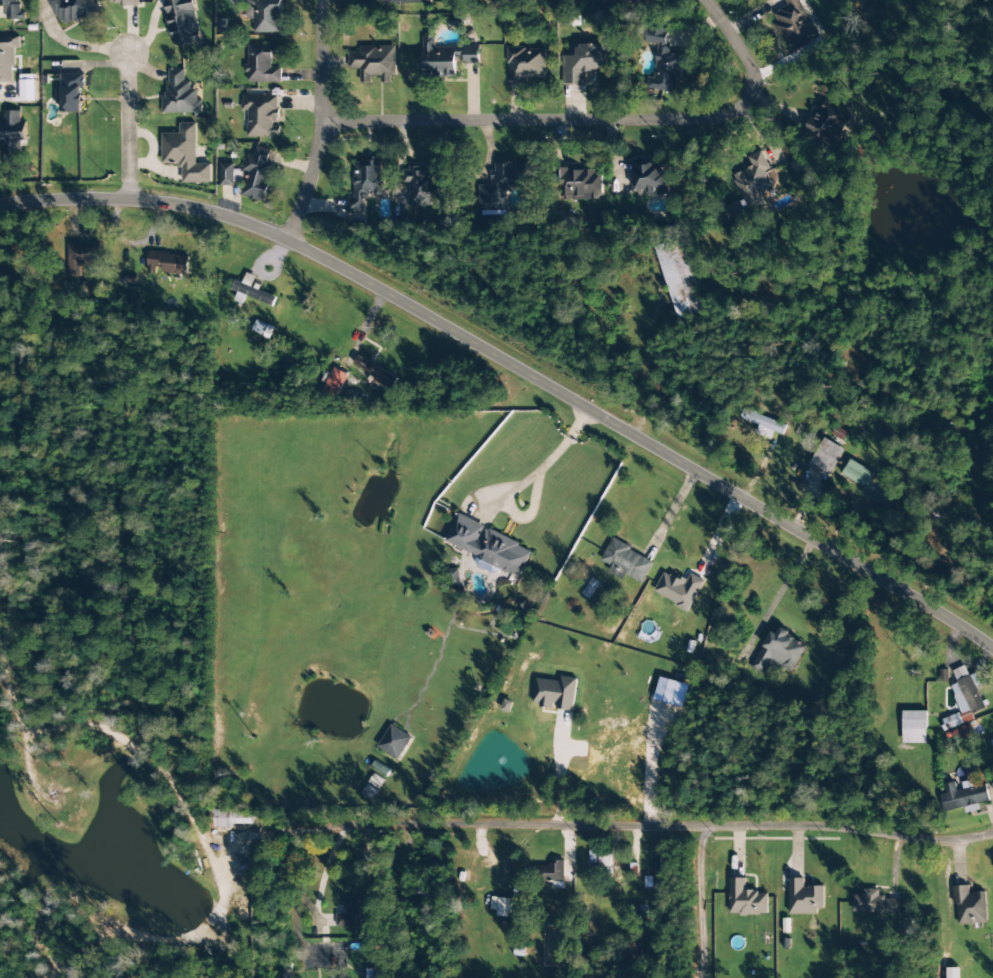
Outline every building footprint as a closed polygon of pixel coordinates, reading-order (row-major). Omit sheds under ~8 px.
[(26,20),(26,12),(20,12),(20,0),(0,0),(0,7),(6,7),(6,20),(26,20)] [(64,28),(83,17),(86,23),(100,15),(92,0),(48,0),(64,28)] [(194,0),(171,0),(165,1),(172,39),(177,38),(178,46),(202,42),(194,0)] [(237,9),(248,0),(230,0),(237,9)] [(281,33),(281,0),(253,0),(253,6),(254,6),(254,33),(281,33)] [(599,10),(633,7),(633,5),(653,3),(653,0),(598,0),(599,10)] [(788,6),(772,13),(777,22),(774,24),(784,46),(804,37),(801,31),(813,26),(800,0),(785,0),(788,6)] [(658,44),(654,78),(647,77),(645,89),(677,93),(679,72),(683,72),(685,55),(667,53),(670,25),(647,23),(645,43),(658,44)] [(14,83),(14,49),(20,48),(20,37),(0,38),(0,83),(14,83)] [(435,47),(435,37),(423,37),(423,77),(458,78),(458,65),(480,65),(480,48),(435,47)] [(282,83),(282,68),(275,68),(275,45),(247,45),(247,83),(282,83)] [(607,71),(607,46),(570,45),(570,56),(563,56),(562,84),(585,85),(585,71),(607,71)] [(360,47),(360,52),(349,52),(348,71),(358,71),(357,83),(368,83),(369,77),(381,77),(381,83),(394,83),(394,47),(360,47)] [(508,82),(545,81),(545,49),(508,49),(508,82)] [(200,113),(199,89),(191,90),(190,82),(185,82),(185,69),(166,69),(166,114),(200,113)] [(62,113),(82,113),(83,87),(85,87),(85,75),(62,74),(62,89),(56,89),(56,104),(62,105),(62,113)] [(247,137),(280,138),(280,126),(277,126),(278,96),(242,95),(242,111),(248,111),(247,137)] [(822,100),(806,133),(836,147),(851,114),(822,100)] [(21,141),(27,141),(27,122),(19,122),(19,112),(4,112),(4,124),(0,124),(0,165),(21,165),(21,141)] [(163,164),(182,164),(182,184),(211,183),(211,164),(197,164),(196,123),(180,124),(180,133),(162,134),(163,164)] [(247,154),(243,171),(249,173),(242,197),(263,202),(276,152),(256,146),(254,155),(247,154)] [(743,200),(727,207),(735,224),(749,218),(746,213),(764,205),(760,194),(773,188),(766,171),(770,170),(762,151),(748,157),(752,167),(732,175),(743,200)] [(353,162),(354,195),(346,195),(347,214),(364,214),(363,194),(372,194),(373,198),(383,198),(382,161),(353,162)] [(666,195),(665,161),(632,163),(633,191),(646,190),(647,196),(666,195)] [(221,185),(242,184),(242,170),(234,171),(234,164),(221,164),(221,185)] [(479,186),(480,213),(505,212),(504,188),(530,187),(529,164),(492,165),(493,185),(479,186)] [(410,184),(409,205),(438,206),(439,175),(427,174),(427,168),(403,168),(402,184),(410,184)] [(599,170),(561,170),(561,200),(599,200),(599,170)] [(676,320),(703,312),(683,239),(656,246),(676,320)] [(78,275),(78,267),(87,267),(87,276),(97,276),(96,243),(66,244),(67,276),(78,275)] [(188,273),(189,255),(148,253),(147,273),(155,274),(155,271),(188,273)] [(274,306),(277,296),(253,287),(256,277),(247,273),(243,284),(235,281),(231,290),(274,306)] [(371,375),(368,382),(389,394),(398,378),(369,361),(368,362),(358,356),(353,365),(371,375)] [(337,400),(348,374),(333,368),(322,393),(337,400)] [(739,420),(783,434),(786,424),(742,410),(739,420)] [(809,468),(830,477),(843,448),(822,438),(809,468)] [(841,475),(865,489),(874,474),(850,460),(841,475)] [(533,549),(457,515),(445,544),(520,577),(533,549)] [(608,574),(623,581),(626,575),(642,583),(654,561),(612,540),(601,561),(611,566),(608,574)] [(447,571),(450,588),(461,586),(459,569),(447,571)] [(689,611),(704,581),(691,574),(687,582),(664,571),(653,594),(689,611)] [(770,632),(750,668),(763,675),(770,662),(791,673),(806,646),(787,636),(789,632),(780,627),(776,635),(770,632)] [(960,713),(940,721),(944,730),(987,713),(977,687),(981,686),(976,673),(969,676),(965,666),(952,671),(958,684),(950,687),(960,713)] [(560,682),(536,679),(533,706),(555,708),(555,710),(573,711),(576,679),(561,677),(560,682)] [(513,703),(505,700),(501,711),(509,713),(513,703)] [(926,743),(926,711),(902,711),(902,743),(926,743)] [(398,760),(412,738),(391,725),(377,748),(398,760)] [(989,802),(986,784),(975,786),(974,780),(962,783),(963,790),(957,791),(955,782),(945,784),(946,794),(942,795),(945,812),(964,808),(965,813),(980,811),(978,804),(989,802)] [(216,828),(232,828),(232,825),(252,824),(252,811),(216,812),(216,828)] [(653,877),(646,877),(646,888),(653,887),(653,893),(663,892),(662,852),(652,852),(653,877)] [(563,861),(550,861),(550,866),(534,866),(534,882),(563,882),(563,861)] [(730,915),(767,915),(767,892),(745,892),(745,879),(730,879),(730,915)] [(824,887),(804,887),(804,879),(789,879),(789,914),(823,914),(824,887)] [(986,923),(985,893),(969,893),(969,886),(954,887),(956,925),(986,923)] [(852,912),(900,914),(900,899),(879,898),(879,890),(863,890),(863,895),(853,895),(852,912)] [(336,928),(372,927),(371,904),(363,904),(363,898),(344,898),(344,914),(336,914),(336,928)] [(517,915),(517,899),(491,898),(491,910),(498,910),(497,915),(517,915)] [(384,959),(374,958),(374,970),(366,970),(366,977),(383,977),(384,959)] [(959,969),(948,969),(948,977),(959,977),(959,969)]
